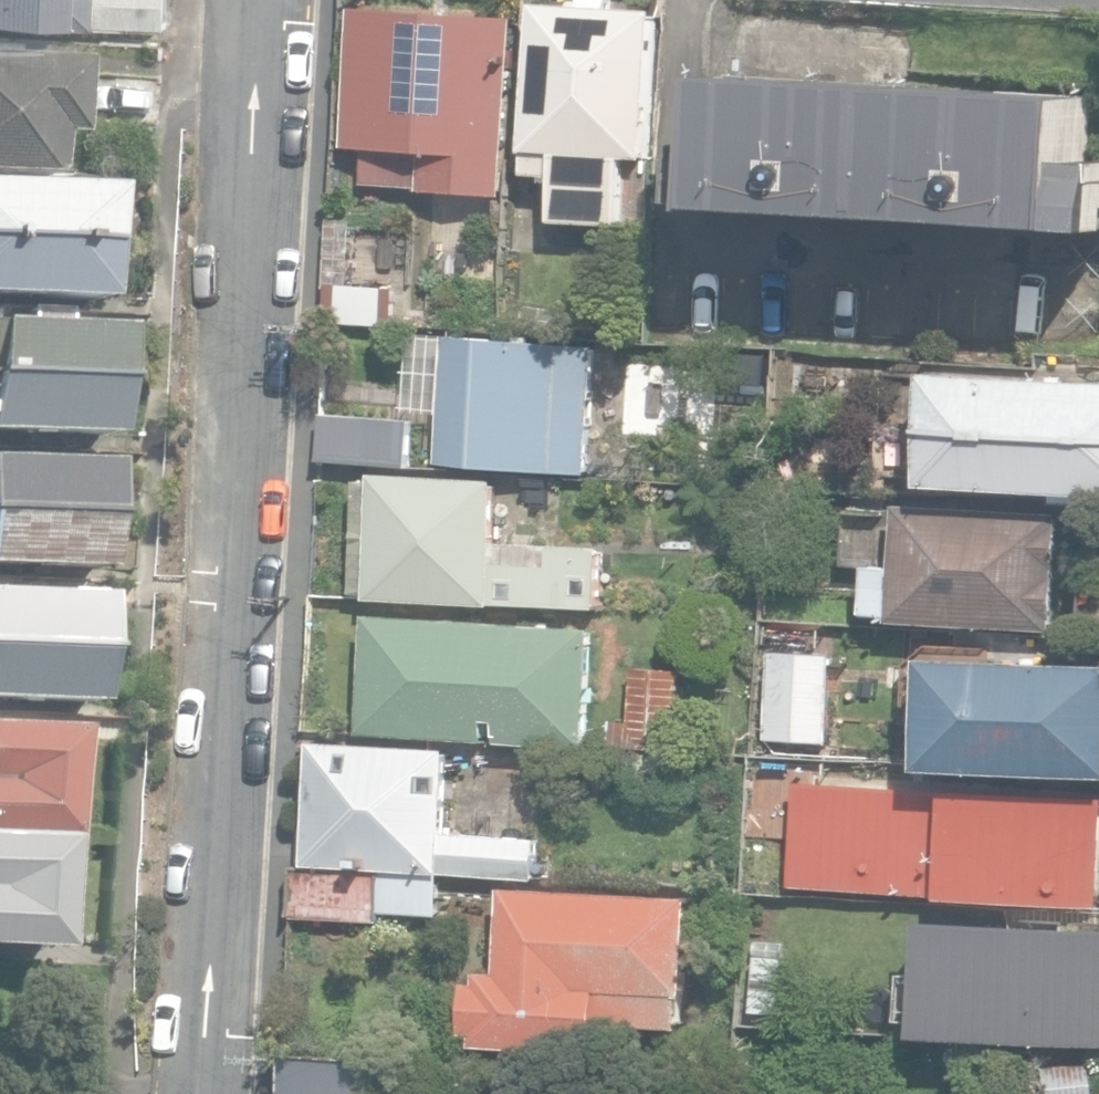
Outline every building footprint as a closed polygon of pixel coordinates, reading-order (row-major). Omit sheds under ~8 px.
[(170,29),(172,0),(0,0),(0,22),(170,29)] [(628,224),(633,156),(650,158),(658,10),(613,7),(613,0),(582,0),(581,6),(540,4),(531,172),(560,174),(557,220),(628,224)] [(421,191),(507,197),(520,18),(354,6),(344,147),(366,149),(363,182),(421,186),(421,191)] [(68,170),(69,126),(86,127),(89,55),(0,51),(0,167),(68,170)] [(89,113),(166,118),(169,74),(92,69),(89,113)] [(1098,225),(1098,161),(1086,160),(1090,95),(1018,91),(919,85),(728,74),(721,204),(1098,225)] [(116,238),(118,179),(0,175),(0,233),(116,238)] [(341,273),(377,273),(378,225),(342,224),(341,273)] [(116,238),(0,233),(0,289),(114,293),(116,238)] [(104,380),(106,329),(0,324),(0,375),(104,380)] [(441,463),(590,475),(598,348),(435,335),(426,461),(441,463)] [(938,427),(1098,437),(1098,380),(942,370),(938,427)] [(0,375),(0,431),(101,436),(104,380),(0,375)] [(323,458),(407,463),(410,421),(325,416),(322,458),(323,458)] [(938,427),(935,482),(1098,492),(1098,437),(938,427)] [(94,516),(97,461),(0,457),(0,510),(94,516)] [(498,562),(502,478),(376,472),(376,482),(359,481),(354,593),(370,594),(370,597),(494,604),(494,600),(600,606),(603,546),(550,543),(549,565),(498,562)] [(895,622),(1054,631),(1060,513),(919,506),(901,504),(898,566),(873,565),(870,613),(895,615),(895,622)] [(94,516),(0,510),(0,561),(92,566),(94,516)] [(85,650),(89,596),(0,589),(0,645),(85,650)] [(1098,635),(1098,591),(1088,590),(1085,634),(1098,635)] [(364,733),(590,744),(597,628),(370,615),(364,733)] [(0,645),(0,695),(81,702),(85,650),(0,645)] [(763,739),(829,743),(834,655),(768,651),(763,739)] [(1098,775),(1098,662),(936,655),(932,767),(1098,775)] [(613,748),(680,750),(684,669),(634,668),(631,719),(615,719),(613,748)] [(58,837),(65,728),(65,727),(0,723),(0,834),(58,837)] [(308,864),(537,879),(537,870),(549,870),(550,857),(538,855),(540,839),(448,833),(454,749),(317,740),(308,864)] [(1098,905),(1098,797),(955,787),(949,793),(918,792),(890,790),(890,786),(799,782),(793,886),(1098,905)] [(0,834),(0,942),(52,945),(58,837),(0,834)] [(295,917),(382,922),(382,911),(438,914),(439,892),(457,893),(457,877),(441,877),(442,874),(298,867),(295,917)] [(475,1044),(597,1050),(598,1023),(683,1026),(684,994),(689,994),(689,988),(697,988),(697,975),(690,973),(694,898),(693,898),(507,889),(504,954),(485,954),(485,972),(482,972),(481,982),(469,982),(467,1034),(475,1034),(475,1044)] [(1098,1045),(1098,929),(929,919),(921,1035),(923,1035),(1098,1045)] [(752,1020),(784,1021),(784,990),(753,990),(752,1020)] [(378,1093),(380,1060),(380,1059),(288,1054),(286,1093),(378,1093)]
